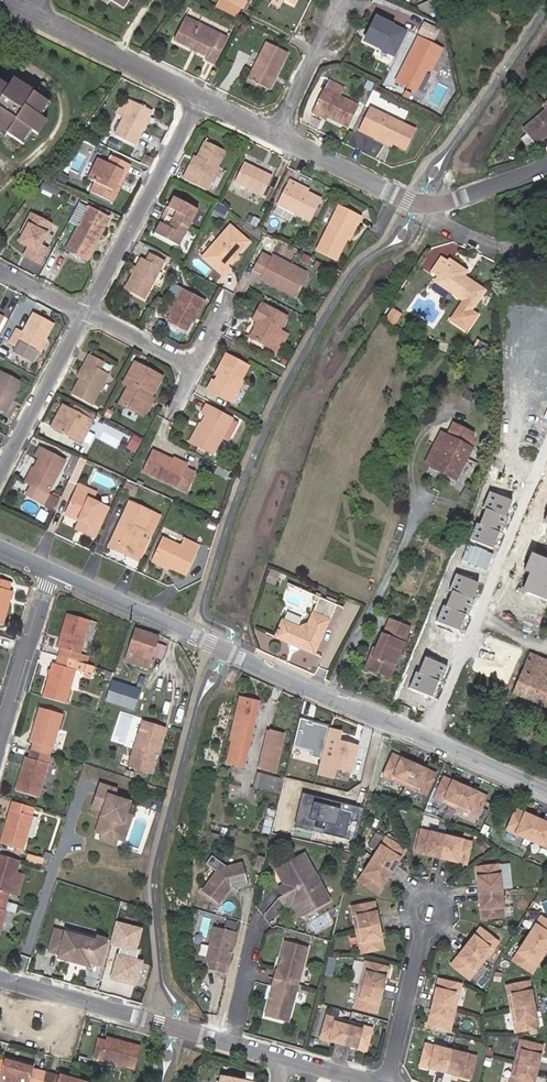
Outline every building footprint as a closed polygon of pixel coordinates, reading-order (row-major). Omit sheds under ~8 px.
[(123,9),(129,0),(109,0),(123,9)] [(216,8),(237,17),(245,0),(220,0),(216,8)] [(408,31),(376,15),(363,42),(394,58),(408,31)] [(196,51),(207,56),(205,60),(215,64),(227,38),(185,19),(175,41),(191,49),(192,47),(197,49),(196,51)] [(242,22),(235,19),(231,25),(238,29),(242,22)] [(441,29),(433,25),(428,34),(436,38),(441,29)] [(243,26),(236,41),(241,43),(248,29),(243,26)] [(258,34),(248,29),(241,43),(251,48),(258,34)] [(409,65),(405,63),(396,81),(416,91),(428,68),(431,70),(441,50),(418,38),(408,57),(411,59),(409,65)] [(266,43),(248,78),(268,89),(272,82),(269,77),(276,74),(286,53),(266,43)] [(48,102),(12,79),(7,87),(0,82),(0,130),(20,144),(30,130),(37,135),(46,121),(39,116),(48,102)] [(343,89),(326,81),(322,89),(339,98),(343,89)] [(435,88),(435,96),(445,97),(446,90),(435,88)] [(313,109),(328,116),(347,126),(357,107),(339,98),(322,89),(313,109)] [(133,102),(116,136),(134,145),(151,110),(133,102)] [(415,130),(369,108),(358,130),(374,138),(376,135),(406,150),(415,130)] [(326,120),(328,116),(313,109),(310,113),(326,120)] [(530,137),(542,151),(546,147),(546,122),(530,137)] [(358,147),(378,158),(384,146),(365,135),(358,147)] [(190,174),(187,172),(183,180),(203,191),(224,154),(206,144),(197,160),(190,174)] [(141,163),(149,167),(153,160),(145,156),(141,163)] [(122,171),(126,173),(130,165),(115,157),(111,164),(101,158),(96,169),(91,179),(96,181),(91,192),(111,202),(118,188),(114,186),(122,171)] [(194,159),(187,172),(190,174),(197,160),(194,159)] [(263,197),(273,178),(246,163),(236,183),(263,197)] [(91,179),(96,169),(90,166),(85,176),(91,179)] [(118,188),(126,173),(122,171),(114,186),(118,188)] [(310,222),(321,201),(306,194),(295,188),(296,185),(289,182),(277,205),(296,215),(310,222)] [(295,188),(306,194),(308,191),(296,185),(295,188)] [(249,201),(231,192),(226,202),(245,211),(249,201)] [(161,230),(158,228),(155,233),(180,246),(198,211),(173,198),(170,203),(174,205),(171,210),(168,209),(160,223),(163,225),(161,230)] [(224,206),(218,202),(215,206),(214,210),(223,215),(227,209),(223,207),(224,206)] [(78,227),(66,249),(86,261),(96,242),(93,240),(102,224),(105,226),(109,219),(107,218),(96,212),(90,208),(81,203),(70,222),(78,227)] [(296,215),(277,205),(274,211),(292,221),(296,215)] [(108,216),(91,206),(90,208),(96,212),(107,218),(108,216)] [(357,226),(362,217),(340,206),(317,252),(337,261),(355,225),(357,226)] [(20,233),(24,234),(30,222),(32,224),(37,216),(31,213),(20,233)] [(24,234),(19,242),(29,248),(25,256),(41,264),(48,249),(41,245),(52,225),(37,216),(32,224),(30,222),(24,234)] [(96,242),(105,226),(102,224),(93,240),(96,242)] [(230,225),(201,257),(223,276),(229,268),(227,266),(249,242),(230,225)] [(279,250),(277,255),(289,261),(292,256),(279,250)] [(253,269),(263,275),(266,276),(264,280),(293,295),(304,275),(288,266),(272,258),(262,252),(253,269)] [(145,298),(162,268),(165,261),(151,253),(147,260),(142,257),(126,288),(145,298)] [(272,258),(288,266),(289,264),(273,255),(272,258)] [(471,311),(485,290),(465,276),(467,274),(448,262),(447,265),(441,260),(432,274),(437,279),(433,284),(464,306),(461,309),(459,307),(447,323),(463,335),(475,319),(469,314),(471,311)] [(172,296),(166,309),(173,313),(167,324),(186,334),(196,312),(202,301),(184,292),(180,299),(172,296)] [(287,316),(262,303),(254,318),(258,320),(250,335),(278,350),(287,333),(280,329),(287,316)] [(402,314),(393,309),(385,320),(395,326),(402,314)] [(35,348),(38,350),(52,324),(34,314),(24,332),(16,327),(8,342),(17,347),(20,340),(35,348)] [(35,348),(20,340),(17,347),(16,350),(31,357),(35,348)] [(88,363),(80,378),(72,393),(92,403),(111,367),(89,355),(85,362),(88,363)] [(222,369),(219,375),(216,381),(213,380),(209,389),(231,400),(242,380),(241,379),(247,366),(226,355),(220,368),(222,369)] [(77,376),(80,378),(88,363),(85,362),(77,376)] [(148,398),(150,399),(151,397),(161,377),(135,364),(124,383),(130,386),(121,403),(146,416),(152,405),(146,402),(148,398)] [(0,371),(0,372),(0,413),(2,410),(7,413),(23,383),(0,371)] [(476,394),(470,391),(460,409),(467,412),(476,394)] [(155,399),(151,397),(150,399),(148,398),(146,402),(152,405),(155,399)] [(61,414),(53,428),(80,443),(92,421),(62,405),(58,412),(61,414)] [(213,453),(231,418),(206,405),(203,412),(207,414),(192,442),(213,453)] [(114,412),(109,409),(105,417),(109,420),(114,412)] [(50,426),(53,428),(61,414),(58,412),(50,426)] [(259,416),(253,413),(250,419),(256,422),(259,416)] [(408,420),(396,444),(404,448),(416,424),(408,420)] [(455,479),(471,447),(473,432),(454,423),(432,468),(455,479)] [(47,493),(64,460),(38,447),(35,454),(39,456),(26,482),(47,493)] [(483,453),(471,447),(455,479),(467,485),(483,453)] [(141,472),(186,493),(195,473),(187,469),(188,466),(152,450),(141,472)] [(65,474),(71,477),(80,457),(73,455),(65,474)] [(231,472),(218,466),(214,473),(226,480),(231,472)] [(135,485),(126,481),(122,490),(135,496),(139,488),(134,486),(135,485)] [(83,531),(94,537),(107,508),(92,501),(96,492),(78,484),(65,513),(80,520),(87,523),(83,531)] [(486,507),(503,515),(511,499),(488,489),(481,505),(486,507)] [(151,513),(129,502),(118,524),(110,538),(129,548),(131,545),(135,547),(131,556),(138,560),(148,541),(140,536),(151,513)] [(486,507),(478,524),(498,532),(505,516),(503,515),(486,507)] [(151,513),(140,536),(148,541),(160,518),(151,513)] [(80,520),(76,528),(83,531),(87,523),(80,520)] [(216,531),(218,524),(209,521),(207,528),(216,531)] [(478,524),(475,522),(468,537),(493,548),(500,533),(498,532),(478,524)] [(186,574),(199,547),(187,540),(183,547),(165,538),(154,559),(186,574)] [(461,559),(484,570),(492,553),(469,543),(461,559)] [(442,551),(427,544),(425,550),(440,557),(442,551)] [(532,553),(518,587),(546,599),(546,559),(532,553)] [(452,589),(470,598),(477,582),(455,572),(447,587),(452,589)] [(11,583),(0,580),(0,625),(2,626),(12,592),(8,591),(11,583)] [(452,589),(445,605),(465,615),(466,615),(473,599),(470,598),(452,589)] [(309,625),(298,628),(284,621),(280,630),(277,630),(275,634),(277,635),(276,638),(292,645),(293,645),(296,646),(297,647),(315,656),(338,607),(321,599),(309,625)] [(445,605),(442,604),(435,619),(458,629),(465,615),(445,605)] [(61,649),(58,656),(86,665),(88,657),(80,655),(89,621),(67,615),(57,648),(61,649)] [(388,629),(408,636),(411,629),(392,621),(388,629)] [(390,681),(408,636),(388,629),(385,638),(382,637),(373,659),(370,657),(365,671),(390,681)] [(132,664),(141,666),(148,668),(158,637),(136,630),(128,653),(135,655),(132,664)] [(135,655),(128,653),(125,662),(132,664),(135,655)] [(531,654),(515,694),(546,707),(546,661),(531,654)] [(425,655),(417,672),(437,681),(440,682),(447,665),(425,655)] [(52,664),(43,697),(66,704),(75,671),(89,675),(92,667),(86,665),(58,656),(56,666),(52,664)] [(123,673),(118,671),(111,692),(117,693),(123,673)] [(417,672),(415,671),(408,685),(430,695),(437,681),(417,672)] [(144,679),(140,677),(137,685),(137,688),(126,684),(123,695),(137,700),(144,679)] [(235,730),(233,740),(227,762),(243,767),(259,702),(240,698),(232,730),(235,730)] [(33,743),(31,750),(49,756),(51,748),(53,749),(63,715),(40,709),(30,742),(33,743)] [(329,729),(299,720),(293,747),(312,752),(311,756),(321,758),(329,729)] [(165,728),(142,721),(129,767),(152,774),(156,759),(155,756),(156,753),(159,751),(165,728)] [(342,732),(329,729),(321,758),(317,776),(335,781),(338,771),(352,775),(359,747),(339,741),(342,732)] [(259,768),(262,768),(271,731),(268,730),(259,768)] [(271,731),(262,768),(275,771),(283,734),(271,731)] [(49,756),(31,750),(29,759),(25,757),(15,792),(39,798),(48,764),(47,764),(49,756)] [(391,753),(382,775),(403,785),(424,795),(435,773),(391,753)] [(260,774),(257,789),(274,793),(278,779),(260,774)] [(443,776),(434,799),(476,818),(486,797),(443,776)] [(92,808),(102,811),(109,787),(99,784),(92,808)] [(100,817),(107,819),(101,835),(116,840),(123,842),(129,822),(123,820),(125,814),(128,802),(113,797),(116,789),(109,787),(102,811),(100,817)] [(364,809),(302,794),(294,827),(356,841),(364,809)] [(16,803),(15,806),(12,805),(0,843),(0,844),(24,851),(33,817),(32,816),(34,808),(16,803)] [(506,831),(546,849),(546,822),(516,808),(506,831)] [(262,833),(271,834),(272,828),(276,811),(268,809),(262,833)] [(131,816),(125,814),(123,820),(129,822),(131,816)] [(95,832),(101,835),(107,819),(100,817),(95,832)] [(420,830),(415,853),(466,865),(470,843),(420,830)] [(218,841),(219,836),(208,833),(207,839),(218,841)] [(116,840),(101,835),(99,841),(114,846),(116,840)] [(357,882),(376,895),(405,851),(385,838),(357,882)] [(26,862),(43,867),(43,865),(48,866),(52,856),(46,854),(45,858),(29,853),(26,862)] [(331,900),(317,877),(303,853),(275,869),(283,885),(278,888),(287,904),(292,901),(294,905),(301,917),(331,900)] [(6,902),(9,895),(10,895),(10,894),(17,872),(20,861),(0,855),(0,900),(6,902)] [(262,871),(264,860),(258,858),(254,869),(262,871)] [(499,865),(475,867),(480,919),(504,918),(499,865)] [(218,872),(203,893),(220,905),(233,888),(235,888),(250,885),(246,866),(218,872)] [(204,874),(212,880),(218,872),(210,866),(204,874)] [(17,872),(10,894),(18,896),(25,874),(17,872)] [(0,900),(0,928),(5,910),(15,914),(18,905),(6,902),(0,900)] [(360,954),(383,949),(379,932),(374,902),(351,907),(355,930),(360,954)] [(546,951),(546,921),(540,916),(512,960),(531,974),(546,951)] [(133,957),(141,926),(113,920),(107,942),(115,944),(107,978),(136,985),(142,960),(133,957)] [(200,935),(207,937),(212,923),(204,921),(200,935)] [(236,931),(214,926),(209,949),(208,953),(207,957),(206,961),(211,962),(209,972),(223,975),(226,966),(228,966),(236,931)] [(498,942),(480,928),(450,965),(468,980),(498,942)] [(69,932),(68,936),(100,943),(100,939),(69,932)] [(68,936),(57,933),(52,954),(62,957),(95,964),(100,943),(68,936)] [(264,1017),(287,1022),(307,947),(284,941),(277,969),(275,969),(271,988),(272,988),(264,1017)] [(209,949),(201,947),(199,955),(207,957),(208,953),(209,949)] [(95,964),(62,957),(62,961),(94,968),(95,964)] [(364,961),(353,1008),(376,1014),(387,968),(364,961)] [(438,979),(427,1026),(449,1031),(461,985),(438,979)] [(538,1028),(529,981),(505,986),(515,1033),(538,1028)] [(326,1016),(319,1039),(336,1044),(365,1051),(371,1029),(326,1016)] [(134,1070),(141,1047),(106,1038),(105,1042),(98,1040),(93,1058),(134,1070)] [(519,1039),(508,1081),(535,1081),(544,1045),(519,1039)] [(425,1044),(419,1067),(470,1079),(476,1057),(425,1044)] [(45,1073),(33,1070),(34,1066),(6,1058),(0,1077),(0,1081),(3,1081),(42,1081),(45,1073)] [(45,1073),(42,1081),(88,1081),(60,1073),(59,1077),(45,1073)]
